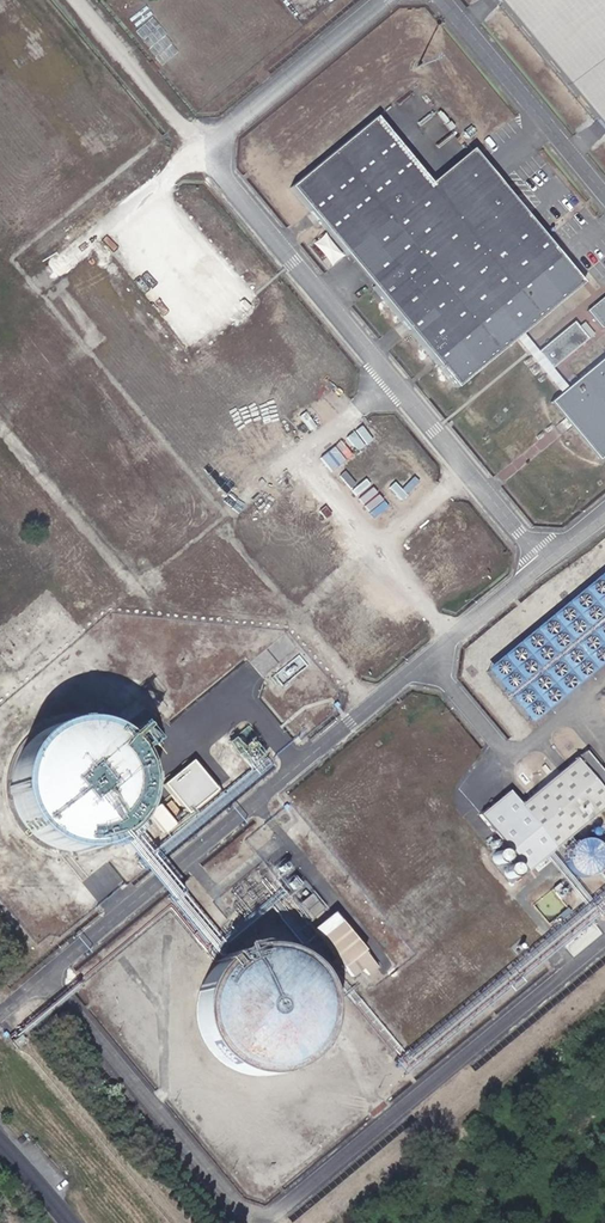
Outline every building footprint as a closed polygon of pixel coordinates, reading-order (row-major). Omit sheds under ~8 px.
[(604,124),(604,0),(502,0),(604,124)] [(426,184),(422,179),(372,120),(293,185),(346,249),(457,383),(507,341),(522,328),(583,277),(473,146),(426,184)] [(587,311),(601,328),(604,325),(604,297),(587,311)] [(552,363),(587,334),(572,317),(538,346),(552,363)] [(522,328),(507,341),(553,397),(570,383),(552,363),(538,346),(522,328)] [(596,448),(603,456),(604,454),(604,355),(570,383),(553,397),(596,448)] [(360,424),(346,436),(359,450),(372,438),(360,424)] [(341,438),(320,456),(332,471),(353,453),(341,438)] [(604,655),(604,570),(498,660),(540,710),(604,655)] [(110,739),(90,729),(67,726),(45,731),(27,742),(13,758),(6,778),(4,799),(10,819),(21,837),(38,850),(58,857),(79,858),(99,852),(118,839),(131,820),(137,799),(135,776),(126,755),(110,739)] [(604,805),(604,777),(583,750),(517,803),(506,790),(477,814),(525,873),(574,830),(576,829),(604,805)] [(216,792),(191,762),(162,786),(186,816),(216,792)] [(158,803),(147,811),(163,832),(174,824),(158,803)] [(561,846),(571,877),(601,868),(591,837),(561,846)] [(297,902),(309,919),(324,909),(312,892),(297,902)] [(332,909),(310,928),(356,981),(378,963),(332,909)] [(196,1025),(205,1048),(221,1067),(243,1078),(268,1080),(292,1074),(311,1059),(325,1039),(329,1014),(325,990),(312,969),(293,954),(269,947),(245,949),(223,960),(206,978),(197,1001),(196,1025)]
